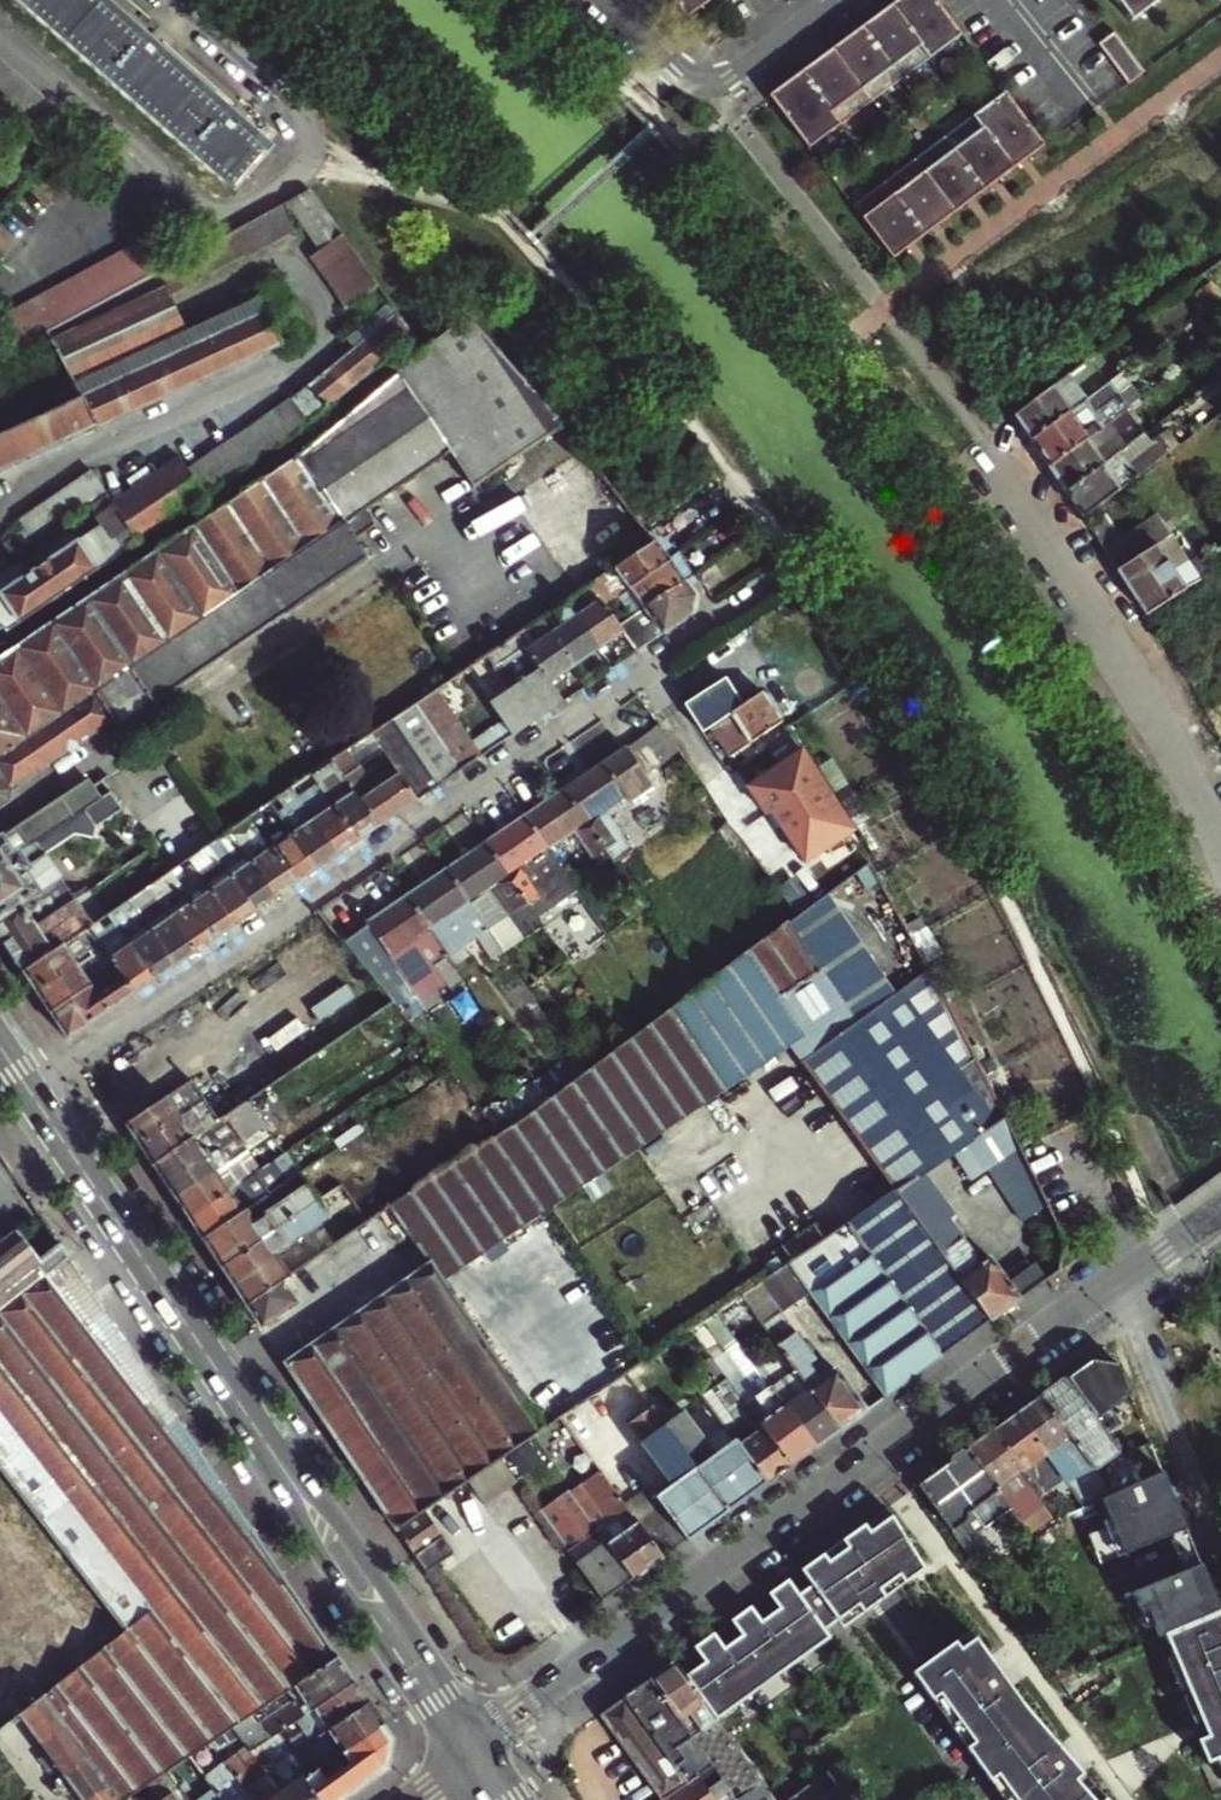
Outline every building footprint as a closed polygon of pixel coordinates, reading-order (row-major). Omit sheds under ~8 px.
[(232,189),(238,182),(245,188),(256,175),(250,169),(267,150),(97,0),(18,0),(232,189)] [(689,20),(715,0),(673,0),(689,20)] [(963,35),(937,0),(898,0),(892,4),(862,27),(831,50),(801,73),(781,88),(770,96),(810,149),(841,126),(871,103),(902,80),(932,58),(963,35)] [(1131,22),(1160,1),(1160,0),(1115,0),(1131,22)] [(1145,72),(1114,32),(1098,44),(1128,84),(1145,72)] [(986,191),(1016,169),(1047,146),(1007,93),(976,115),(946,138),(915,161),(885,184),(854,207),(894,260),(925,237),(955,214),(986,191)] [(352,305),(378,286),(309,190),(287,201),(321,250),(316,254),(352,305)] [(281,204),(155,274),(49,332),(82,396),(0,435),(0,470),(310,330),(295,297),(291,299),(282,279),(256,291),(255,289),(182,322),(169,296),(248,254),(248,256),(295,230),(281,204)] [(155,274),(137,240),(0,315),(0,342),(7,355),(49,332),(155,274)] [(352,305),(316,254),(310,259),(345,309),(352,305)] [(1202,313),(1212,305),(1194,281),(1184,289),(1202,313)] [(354,349),(293,399),(311,421),(413,335),(390,303),(383,309),(391,319),(370,337),(365,336),(356,343),(356,347),(354,349)] [(391,319),(383,309),(346,340),(354,349),(356,347),(356,343),(365,336),(370,337),(391,319)] [(395,374),(448,451),(473,488),(564,426),(466,315),(395,374)] [(364,508),(448,451),(395,374),(297,456),(326,497),(335,510),(346,526),(354,538),(375,524),(364,508)] [(1062,380),(1014,417),(1031,441),(1080,405),(1062,380)] [(1080,405),(1031,441),(1049,466),(1103,425),(1141,397),(1131,384),(1113,398),(1104,386),(1080,405)] [(304,428),(311,421),(293,399),(287,403),(304,428)] [(182,459),(113,505),(139,541),(207,495),(304,428),(287,403),(189,469),(182,459)] [(1090,455),(1113,437),(1103,425),(1049,466),(1066,492),(1098,468),(1090,455)] [(1118,468),(1111,458),(1098,468),(1066,492),(1084,517),(1170,452),(1165,444),(1159,437),(1118,468)] [(1098,468),(1111,458),(1122,450),(1113,437),(1090,455),(1098,468)] [(1175,437),(1165,444),(1170,452),(1180,445),(1175,437)] [(274,472),(149,557),(0,657),(0,804),(8,798),(10,788),(113,718),(118,727),(368,558),(354,538),(346,526),(335,510),(326,497),(297,456),(274,472)] [(10,560),(33,545),(31,543),(106,495),(91,471),(15,518),(21,527),(0,540),(0,544),(10,560)] [(139,541),(113,505),(82,525),(94,543),(80,553),(83,557),(71,565),(68,561),(74,557),(68,548),(60,554),(59,552),(53,551),(37,562),(37,569),(38,571),(7,591),(6,590),(0,589),(0,636),(139,541)] [(1156,545),(1170,536),(1157,516),(1120,538),(1116,531),(1099,542),(1146,615),(1184,590),(1156,545)] [(1184,590),(1199,580),(1188,564),(1170,536),(1156,545),(1184,590)] [(602,598),(606,604),(668,561),(653,542),(592,584),(596,590),(602,598)] [(1200,564),(1197,559),(1188,564),(1199,580),(1213,571),(1205,561),(1200,564)] [(668,561),(606,604),(619,623),(682,580),(668,561)] [(624,631),(637,650),(691,613),(694,595),(682,580),(619,623),(624,631)] [(592,584),(587,587),(590,592),(596,590),(592,584)] [(619,623),(606,604),(602,598),(590,605),(581,591),(578,593),(567,601),(576,615),(599,648),(624,631),(619,623)] [(553,610),(542,618),(574,665),(599,648),(576,615),(562,624),(553,610)] [(574,665),(542,618),(532,625),(541,638),(527,648),(549,682),(574,665)] [(512,735),(531,723),(562,701),(549,682),(527,648),(517,634),(485,656),(509,690),(490,703),(512,735)] [(673,692),(648,710),(662,730),(680,756),(686,763),(711,744),(703,732),(716,724),(736,755),(781,724),(761,694),(751,700),(745,692),(740,696),(727,677),(684,707),(673,692)] [(437,689),(415,704),(460,771),(482,756),(437,689)] [(415,704),(392,719),(437,786),(460,771),(415,704)] [(437,786),(392,719),(372,733),(379,744),(397,771),(417,800),(437,786)] [(724,763),(736,755),(716,724),(703,732),(711,744),(724,763)] [(605,762),(564,790),(606,852),(620,842),(602,815),(619,804),(637,831),(647,824),(636,807),(649,798),(639,784),(680,756),(662,730),(621,757),(620,755),(607,764),(605,762)] [(372,733),(357,743),(364,754),(379,744),(372,733)] [(802,743),(746,780),(802,865),(858,828),(802,743)] [(355,766),(345,751),(332,760),(339,770),(341,773),(377,827),(417,800),(397,771),(374,787),(358,764),(355,766)] [(311,774),(318,784),(339,770),(332,760),(311,774)] [(377,827),(341,773),(339,775),(339,779),(340,782),(324,793),(357,841),(377,827)] [(291,788),(297,798),(318,784),(311,774),(291,788)] [(75,899),(45,854),(74,834),(93,837),(96,825),(122,807),(102,778),(92,784),(87,777),(0,835),(0,915),(20,902),(36,926),(75,899)] [(291,788),(269,802),(277,814),(282,820),(298,809),(297,807),(298,802),(300,801),(297,798),(291,788)] [(564,790),(524,817),(567,879),(579,870),(561,844),(577,832),(596,859),(606,852),(564,790)] [(301,800),(300,801),(336,855),(357,841),(324,793),(307,804),(306,801),(301,800)] [(282,820),(315,870),(336,855),(300,801),(298,802),(297,807),(298,809),(282,820)] [(269,802),(249,816),(255,824),(263,819),(265,822),(277,814),(269,802)] [(256,830),(258,829),(255,824),(249,816),(229,830),(241,848),(258,837),(256,835),(256,830)] [(524,817),(485,844),(536,919),(548,910),(522,871),(537,860),(560,893),(571,886),(567,879),(524,817)] [(295,884),(315,870),(282,820),(267,831),(265,829),(260,827),(258,829),(295,884)] [(275,898),(295,884),(258,829),(256,830),(256,835),(258,837),(241,848),(275,898)] [(229,830),(219,836),(209,843),(213,848),(219,857),(222,855),(225,856),(227,858),(241,848),(229,830)] [(525,927),(536,919),(485,844),(445,871),(487,933),(499,925),(482,898),(497,887),(525,927)] [(217,859),(219,857),(213,848),(192,863),(201,877),(217,865),(216,862),(217,859)] [(222,855),(219,857),(255,911),(275,898),(241,848),(227,858),(225,856),(222,855)] [(188,857),(175,866),(188,886),(201,877),(192,863),(188,857)] [(255,911),(219,857),(217,859),(216,862),(217,865),(201,877),(234,925),(253,912),(255,911)] [(167,871),(148,884),(161,903),(177,893),(175,891),(175,886),(177,885),(168,871),(167,871)] [(408,896),(450,958),(460,951),(442,925),(458,914),(476,940),(502,978),(493,984),(508,1007),(526,992),(487,933),(445,871),(408,896)] [(180,883),(177,885),(214,939),(234,925),(201,877),(188,886),(185,887),(184,884),(180,883)] [(148,884),(128,897),(138,912),(140,910),(146,911),(148,913),(161,903),(148,884)] [(214,939),(177,885),(175,886),(175,891),(177,893),(161,903),(195,952),(214,939)] [(410,986),(450,958),(408,896),(342,940),(375,981),(397,966),(410,986)] [(128,897),(108,912),(121,931),(138,920),(136,916),(136,913),(138,912),(128,897)] [(0,915),(0,938),(22,970),(88,925),(91,923),(75,899),(36,926),(20,902),(0,915)] [(195,952),(161,903),(148,913),(146,911),(140,910),(138,912),(175,966),(195,952)] [(106,941),(121,931),(108,912),(91,923),(88,925),(97,939),(99,937),(104,939),(106,941)] [(154,980),(175,966),(138,912),(136,913),(136,916),(138,920),(121,931),(154,980)] [(442,925),(460,951),(476,940),(458,914),(442,925)] [(787,924),(665,1016),(719,1095),(792,1046),(896,1191),(925,1172),(953,1153),(1005,1117),(930,968),(856,1024),(787,924)] [(88,925),(22,970),(35,990),(74,963),(70,956),(82,948),(90,942),(94,949),(101,944),(97,939),(88,925)] [(154,980),(121,931),(106,941),(104,939),(99,937),(97,939),(101,944),(114,965),(134,994),(153,981),(154,980)] [(87,954),(74,963),(35,990),(49,1010),(88,984),(83,977),(104,963),(108,970),(114,965),(101,944),(94,949),(87,954)] [(87,954),(82,948),(70,956),(74,963),(87,954)] [(88,984),(108,970),(104,963),(83,977),(88,984)] [(134,994),(114,965),(108,970),(88,984),(49,1010),(68,1038),(134,994)] [(526,992),(508,1007),(512,1012),(530,998),(526,992)] [(322,1051),(382,1010),(374,998),(315,1039),(322,1051)] [(489,1014),(496,1024),(505,1017),(499,1007),(489,1014)] [(719,1095),(665,1016),(613,1055),(665,1133),(719,1095)] [(245,1103),(313,1057),(291,1025),(198,1088),(206,1100),(220,1120),(226,1116),(245,1103)] [(483,1256),(544,1214),(582,1188),(604,1174),(665,1133),(613,1055),(525,1121),(391,1206),(431,1265),(443,1283),(469,1266),(483,1256)] [(193,1080),(126,1125),(140,1145),(185,1114),(180,1107),(196,1097),(200,1103),(206,1100),(198,1088),(193,1080)] [(185,1114),(200,1103),(196,1097),(180,1107),(185,1114)] [(153,1165),(220,1120),(206,1100),(200,1103),(206,1111),(190,1122),(185,1114),(140,1145),(153,1165)] [(206,1111),(200,1103),(185,1114),(190,1122),(206,1111)] [(263,1127),(245,1103),(226,1116),(242,1141),(263,1127)] [(226,1116),(220,1120),(153,1165),(170,1190),(176,1199),(216,1172),(210,1163),(242,1141),(226,1116)] [(1005,1117),(953,1153),(971,1181),(1020,1147),(1005,1117)] [(216,1172),(176,1199),(189,1218),(253,1175),(240,1156),(216,1172)] [(269,1164),(253,1175),(267,1195),(283,1185),(269,1164)] [(963,1228),(925,1172),(896,1191),(990,1321),(1019,1300),(989,1257),(978,1264),(973,1257),(975,1253),(959,1231),(963,1228)] [(283,1185),(267,1195),(287,1223),(319,1201),(300,1173),(283,1185)] [(613,1188),(604,1174),(582,1188),(591,1203),(613,1188)] [(189,1218),(203,1239),(267,1195),(253,1175),(189,1218)] [(319,1201),(287,1223),(222,1267),(247,1305),(282,1281),(291,1275),(278,1255),(331,1219),(339,1231),(361,1216),(340,1187),(319,1201)] [(847,1225),(941,1356),(990,1321),(896,1191),(847,1225)] [(267,1195),(203,1239),(222,1267),(287,1223),(267,1195)] [(487,1262),(548,1220),(544,1214),(483,1256),(487,1262)] [(789,1264),(810,1294),(884,1397),(941,1356),(847,1225),(789,1264)] [(62,1246),(59,1242),(37,1257),(17,1228),(0,1239),(0,1293),(62,1246)] [(62,1246),(0,1293),(0,1464),(127,1630),(43,1696),(66,1727),(87,1756),(108,1786),(118,1799),(121,1799),(145,1784),(167,1769),(176,1764),(189,1755),(196,1751),(231,1727),(249,1714),(294,1684),(337,1656),(62,1246)] [(810,1294),(789,1264),(741,1297),(808,1390),(837,1431),(865,1411),(835,1370),(819,1382),(807,1365),(814,1360),(782,1314),(810,1294)] [(544,1429),(484,1342),(443,1283),(431,1265),(285,1362),(396,1529),(424,1510),(430,1506),(544,1429)] [(297,1303),(282,1281),(247,1305),(262,1327),(297,1303)] [(737,1343),(785,1408),(808,1390),(741,1297),(716,1313),(737,1343)] [(743,1402),(789,1465),(814,1448),(785,1408),(737,1343),(727,1350),(749,1382),(754,1379),(761,1390),(743,1402)] [(713,1385),(700,1395),(735,1442),(765,1483),(789,1465),(743,1402),(710,1356),(698,1364),(713,1385)] [(1066,1378),(1095,1420),(1130,1395),(1118,1367),(1090,1360),(1066,1378)] [(1066,1378),(1041,1395),(1070,1435),(1094,1467),(1117,1451),(1095,1420),(1066,1378)] [(785,1408),(814,1448),(837,1431),(808,1390),(785,1408)] [(1070,1435),(1041,1395),(1017,1413),(1059,1471),(1066,1466),(1062,1460),(1066,1457),(1057,1444),(1070,1435)] [(655,1500),(685,1541),(726,1511),(664,1425),(651,1408),(623,1426),(670,1489),(655,1500)] [(684,1411),(664,1425),(726,1511),(765,1483),(735,1442),(715,1455),(684,1411)] [(1017,1413),(992,1431),(1021,1471),(1034,1462),(1054,1488),(1066,1480),(1059,1471),(1017,1413)] [(992,1431),(967,1448),(1011,1509),(1020,1522),(1030,1535),(1055,1517),(1021,1471),(992,1431)] [(1011,1509),(967,1448),(918,1483),(962,1544),(969,1539),(959,1527),(967,1521),(968,1513),(973,1510),(986,1527),(1011,1509)] [(1066,1466),(1059,1471),(1066,1480),(1073,1477),(1066,1466)] [(1073,1477),(1066,1480),(1084,1504),(1102,1497),(1112,1492),(1094,1467),(1073,1477)] [(623,1508),(596,1470),(567,1490),(631,1579),(660,1559),(630,1517),(623,1508)] [(1090,1533),(1099,1563),(1186,1527),(1161,1470),(1112,1492),(1102,1497),(1113,1522),(1090,1533)] [(602,1600),(631,1579),(567,1490),(538,1510),(602,1600)] [(623,1508),(630,1517),(654,1499),(648,1490),(623,1508)] [(654,1499),(630,1517),(660,1559),(685,1541),(655,1500),(654,1499)] [(442,1537),(446,1544),(452,1540),(430,1506),(424,1510),(432,1523),(442,1537)] [(882,1509),(795,1572),(806,1586),(833,1623),(839,1619),(844,1626),(924,1568),(882,1509)] [(432,1523),(424,1510),(396,1529),(405,1542),(432,1523)] [(969,1539),(986,1527),(973,1510),(968,1513),(967,1521),(959,1527),(969,1539)] [(415,1556),(442,1537),(432,1523),(405,1542),(415,1556)] [(415,1556),(426,1572),(453,1554),(446,1544),(442,1537),(415,1556)] [(1140,1589),(1160,1637),(1166,1635),(1216,1614),(1220,1612),(1220,1611),(1200,1562),(1140,1589)] [(749,1605),(732,1617),(743,1632),(732,1640),(762,1683),(829,1636),(825,1629),(833,1623),(806,1586),(792,1596),(782,1582),(770,1590),(780,1605),(759,1620),(749,1605)] [(1203,1720),(1208,1718),(1220,1713),(1220,1650),(1216,1638),(1220,1636),(1220,1625),(1216,1614),(1166,1635),(1203,1720)] [(913,1673),(932,1700),(966,1748),(989,1782),(1002,1799),(1091,1799),(1077,1780),(976,1639),(970,1631),(956,1642),(913,1673)] [(711,1632),(692,1646),(703,1662),(683,1676),(713,1718),(762,1683),(732,1640),(723,1646),(711,1632)] [(1117,1655),(1113,1649),(1102,1654),(1105,1660),(1117,1655)] [(1105,1660),(1102,1654),(1100,1650),(1079,1659),(1083,1670),(1105,1660)] [(354,1681),(337,1656),(294,1684),(304,1698),(298,1702),(294,1697),(256,1723),(249,1714),(231,1727),(245,1747),(249,1751),(278,1732),(354,1681)] [(672,1660),(648,1678),(710,1765),(721,1757),(745,1790),(758,1781),(713,1718),(683,1676),(672,1660)] [(648,1678),(624,1695),(686,1781),(710,1765),(648,1678)] [(294,1753),(369,1704),(354,1681),(278,1732),(294,1753)] [(624,1695),(600,1713),(660,1799),(686,1781),(624,1695)] [(66,1727),(43,1696),(32,1705),(20,1714),(42,1744),(66,1727)] [(384,1726),(369,1704),(294,1753),(299,1760),(292,1764),(298,1773),(305,1769),(309,1773),(384,1726)] [(1208,1718),(1217,1736),(1220,1735),(1220,1713),(1208,1718)] [(298,1773),(317,1799),(341,1799),(385,1768),(393,1739),(384,1726),(309,1773),(305,1769),(298,1773)] [(66,1727),(42,1744),(46,1749),(38,1754),(55,1779),(63,1773),(87,1756),(66,1727)] [(249,1751),(284,1799),(317,1799),(298,1773),(292,1764),(299,1760),(294,1753),(278,1732),(249,1751)] [(1201,1741),(1208,1762),(1216,1760),(1220,1774),(1220,1735),(1217,1736),(1201,1741)] [(254,1799),(284,1799),(249,1751),(245,1747),(225,1762),(254,1799)] [(87,1756),(63,1773),(69,1781),(55,1792),(59,1798),(73,1797),(77,1793),(82,1799),(88,1799),(108,1786),(87,1756)] [(721,1757),(710,1765),(734,1798),(745,1790),(721,1757)] [(222,1799),(254,1799),(225,1762),(218,1767),(211,1758),(198,1767),(214,1788),(222,1799)] [(734,1798),(710,1765),(686,1781),(660,1799),(658,1799),(731,1799),(734,1798)] [(826,1773),(786,1799),(845,1799),(826,1773)] [(178,1785),(184,1793),(190,1788),(185,1780),(178,1785)] [(734,1798),(731,1799),(772,1799),(758,1781),(745,1790),(734,1798)] [(88,1799),(118,1799),(108,1786),(88,1799)] [(214,1788),(198,1799),(222,1799),(214,1788)] [(158,1799),(177,1799),(171,1791),(158,1799)]
